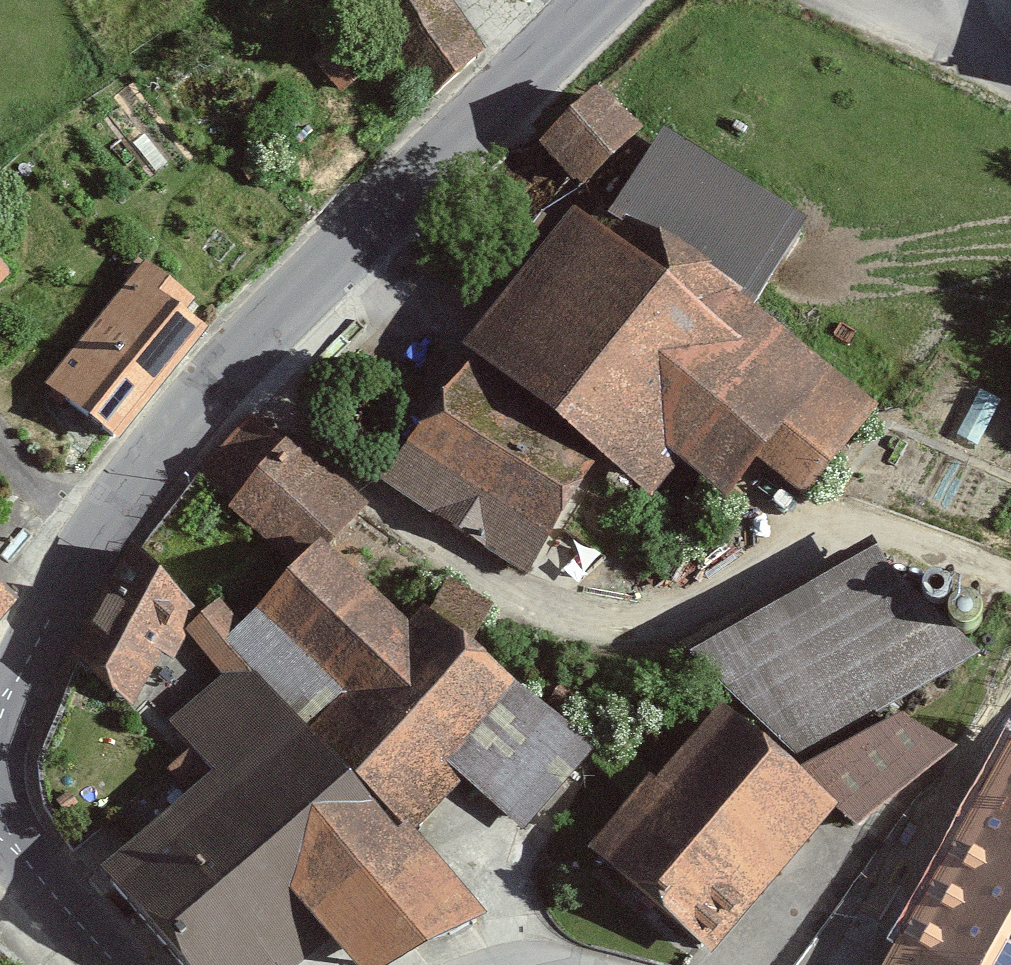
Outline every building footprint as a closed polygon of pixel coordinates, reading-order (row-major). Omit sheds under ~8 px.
[(439,86),(494,55),(462,0),(389,0),(439,86)] [(654,124),(609,77),(539,144),(585,191),(654,124)] [(812,496),(885,408),(779,321),(762,305),(819,215),(672,124),(610,223),(594,209),(481,344),(613,451),(656,506),(690,467),(736,504),(770,462),(812,496)] [(27,275),(0,245),(0,299),(27,275)] [(232,317),(156,254),(48,383),(124,446),(232,317)] [(606,459),(479,363),(370,493),(528,587),(606,459)] [(324,488),(247,411),(187,471),(263,548),(324,488)] [(142,545),(75,657),(139,700),(167,644),(180,654),(205,609),(142,545)] [(193,635),(221,675),(170,721),(221,777),(109,875),(188,964),(300,964),(339,931),(368,964),(404,964),(490,892),(425,818),(465,773),(536,833),(608,747),(438,605),(425,620),(335,546),(250,620),(233,596),(193,635)] [(851,804),(867,823),(971,746),(907,710),(986,650),(942,615),(890,548),(719,644),(761,708),(851,804)] [(0,570),(0,639),(34,599),(0,570)] [(721,947),(848,805),(735,703),(600,841),(721,947)] [(876,964),(1010,964),(1010,719),(876,964)]
